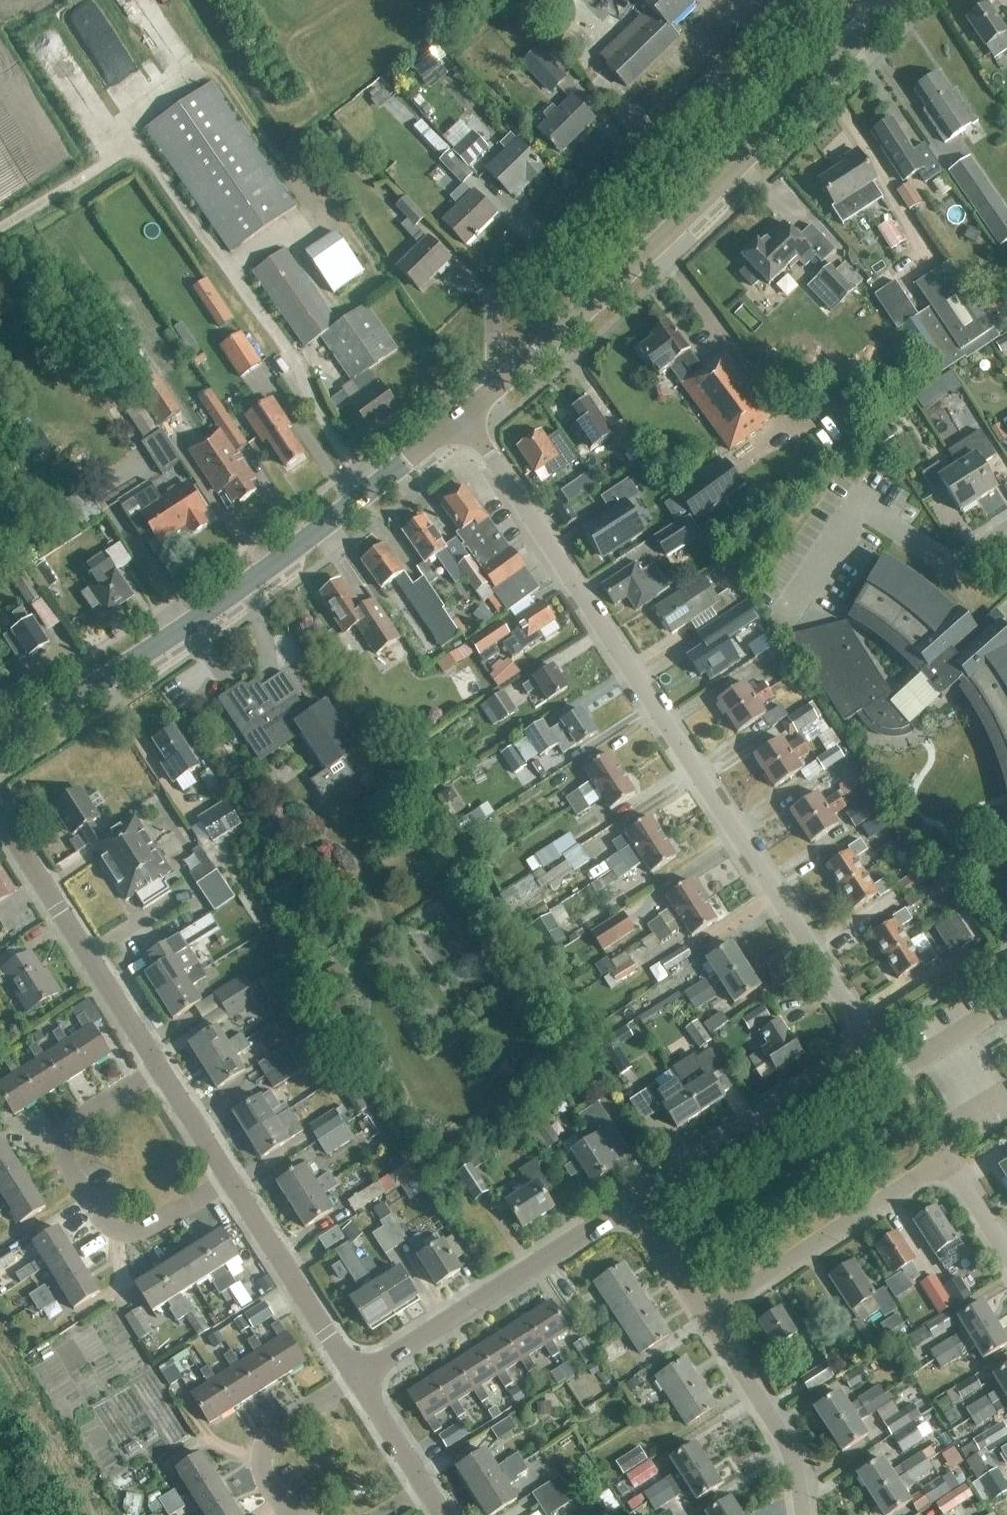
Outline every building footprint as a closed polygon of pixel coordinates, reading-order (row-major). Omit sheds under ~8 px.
[(632,10),(633,9),(641,17),(601,56),(608,64),(606,66),(607,67),(626,86),(677,36),(668,27),(694,1),(694,0),(622,0),(632,10)] [(1006,31),(987,4),(966,18),(985,45),(993,57),(1006,49),(1006,36),(1005,32),(1006,31)] [(567,77),(538,47),(520,64),(538,82),(550,94),(560,85),(567,77)] [(433,50),(428,55),(430,61),(436,62),(440,58),(439,52),(433,50)] [(383,85),(397,100),(412,86),(398,71),(383,85)] [(924,110),(932,121),(945,142),(979,120),(957,87),(951,91),(939,73),(915,89),(928,108),(924,110)] [(101,85),(88,93),(114,136),(139,120),(113,78),(101,85)] [(207,86),(160,121),(143,133),(230,254),(296,207),(234,121),(207,86)] [(385,90),(372,100),(376,105),(383,104),(391,98),(385,90)] [(417,94),(412,99),(426,115),(431,110),(417,94)] [(571,97),(546,121),(537,130),(559,151),(592,118),(571,97)] [(418,118),(410,126),(442,159),(450,151),(418,118)] [(892,121),(871,134),(903,181),(917,171),(926,184),(943,171),(924,143),(912,151),(892,121)] [(342,129),(332,138),(340,147),(350,138),(342,129)] [(472,132),(452,151),(468,168),(488,148),(472,132)] [(500,144),(506,151),(487,171),(509,192),(519,184),(518,182),(524,176),(530,182),(541,170),(536,165),(538,164),(519,144),(520,143),(511,133),(500,144)] [(462,184),(473,174),(466,167),(450,151),(442,159),(440,161),(462,184)] [(857,212),(858,204),(878,191),(872,183),(876,181),(857,151),(841,161),(844,167),(820,182),(836,206),(837,206),(843,214),(850,217),(857,212)] [(949,172),(977,212),(1000,245),(1006,240),(1006,211),(998,197),(970,158),(949,172)] [(910,209),(921,201),(909,183),(898,190),(910,209)] [(450,197),(459,206),(443,222),(465,244),(495,215),(463,184),(450,197)] [(400,226),(420,246),(397,268),(416,289),(426,279),(425,278),(430,273),(434,276),(449,262),(415,226),(425,217),(406,197),(397,206),(408,218),(400,226)] [(888,216),(874,225),(890,250),(903,241),(888,216)] [(812,226),(802,236),(799,239),(785,224),(761,247),(758,244),(744,258),(751,264),(743,275),(753,286),(762,277),(769,285),(787,267),(789,269),(797,261),(804,268),(816,257),(822,263),(835,250),(818,233),(812,226)] [(970,226),(964,236),(974,242),(981,232),(970,226)] [(364,272),(337,232),(306,253),(333,294),(364,272)] [(372,431),(399,412),(369,371),(398,351),(366,305),(337,325),(285,250),(252,273),(305,348),(321,337),(351,381),(349,382),(358,396),(350,401),(372,431)] [(815,279),(840,304),(864,282),(845,262),(836,271),(830,265),(815,279)] [(949,262),(919,283),(934,305),(918,315),(895,281),(874,296),(897,329),(900,327),(934,378),(965,357),(966,359),(998,338),(963,286),(965,285),(949,262)] [(990,294),(983,299),(992,312),(999,307),(990,294)] [(221,300),(209,308),(220,326),(233,318),(231,315),(221,300)] [(724,353),(701,370),(669,326),(638,349),(659,377),(671,368),(678,377),(675,379),(729,451),(735,447),(760,429),(759,427),(772,418),(724,353)] [(241,377),(262,363),(242,333),(220,347),(241,377)] [(995,343),(1001,352),(1006,348),(1006,335),(995,343)] [(202,350),(192,356),(198,365),(207,358),(202,350)] [(951,373),(937,382),(945,395),(958,388),(951,373)] [(138,390),(163,428),(178,418),(153,380),(138,390)] [(222,437),(192,458),(208,482),(215,477),(232,502),(237,499),(240,503),(255,493),(244,475),(249,471),(236,453),(246,446),(227,418),(228,417),(210,390),(198,398),(216,425),(215,426),(222,437)] [(267,441),(285,468),(302,457),(284,430),(290,426),(272,399),(245,417),(263,444),(267,441)] [(586,446),(610,431),(587,399),(569,412),(579,427),(574,429),(586,446)] [(612,430),(614,434),(612,435),(626,455),(639,446),(623,422),(612,430)] [(885,423),(875,429),(883,442),(893,436),(885,423)] [(15,424),(3,432),(11,445),(23,436),(15,424)] [(182,462),(162,430),(141,443),(162,475),(182,462)] [(542,432),(518,449),(523,457),(534,473),(545,466),(552,477),(577,460),(558,432),(547,440),(542,432)] [(977,432),(948,451),(957,465),(979,499),(997,487),(982,464),(992,457),(993,456),(977,432)] [(678,497),(696,520),(744,484),(726,461),(678,497)] [(979,499),(957,465),(946,472),(940,462),(922,474),(934,494),(946,487),(961,510),(979,499)] [(592,484),(583,471),(559,486),(568,500),(592,484)] [(639,495),(629,479),(600,497),(610,512),(585,529),(603,556),(642,530),(625,504),(639,495)] [(134,499),(143,512),(137,516),(153,540),(170,531),(171,532),(180,526),(185,533),(208,518),(186,484),(162,500),(153,487),(134,499)] [(507,612),(538,589),(465,488),(441,505),(461,533),(458,536),(484,573),(481,575),(507,612)] [(567,526),(576,521),(566,506),(558,512),(567,526)] [(121,507),(110,517),(124,532),(135,522),(121,507)] [(455,539),(445,547),(423,518),(403,533),(424,562),(425,564),(436,557),(455,584),(465,577),(457,566),(469,558),(455,539)] [(695,538),(683,520),(656,538),(667,555),(695,538)] [(405,571),(386,544),(362,561),(381,588),(405,571)] [(92,610),(101,604),(107,613),(131,596),(115,572),(117,571),(105,553),(84,568),(95,585),(82,594),(92,610)] [(487,586),(468,559),(457,566),(477,593),(487,586)] [(847,619),(855,623),(862,628),(869,632),(876,637),(882,642),(889,647),(895,653),(901,658),(907,664),(913,670),(919,677),(920,675),(941,699),(958,684),(962,688),(957,691),(964,701),(969,708),(974,716),(979,724),(983,733),(987,741),(991,749),(994,758),(997,767),(1000,776),(1003,784),(1005,793),(1006,802),(1006,804),(1006,632),(1001,624),(984,639),(980,643),(970,632),(975,628),(971,624),(963,615),(959,612),(955,615),(948,609),(942,602),(934,596),(926,589),(917,582),(909,576),(900,570),(891,565),(882,559),(847,619)] [(55,585),(39,562),(27,570),(43,594),(55,585)] [(424,562),(416,567),(424,578),(429,585),(436,579),(425,564),(424,562)] [(638,610),(661,595),(660,594),(671,587),(655,563),(644,571),(638,562),(602,585),(615,605),(629,596),(638,610)] [(29,604),(40,596),(22,570),(11,578),(29,604)] [(394,579),(441,648),(460,635),(443,610),(445,608),(429,585),(424,578),(413,585),(404,572),(394,579)] [(716,599),(703,578),(655,609),(670,633),(691,619),(693,620),(711,608),(718,620),(739,607),(729,591),(716,599)] [(322,592),(320,593),(333,612),(330,614),(343,634),(356,626),(375,654),(399,639),(373,601),(362,609),(353,596),(351,598),(339,581),(330,586),(326,586),(323,587),(322,592)] [(523,653),(522,652),(542,638),(539,632),(555,622),(543,603),(515,621),(519,626),(512,631),(514,633),(511,635),(513,638),(502,645),(512,660),(523,653)] [(493,615),(478,604),(472,615),(484,625),(493,615)] [(705,646),(689,656),(702,677),(707,674),(711,681),(741,662),(725,637),(728,635),(730,638),(759,620),(750,607),(744,611),(742,608),(698,636),(705,646)] [(6,635),(3,637),(18,661),(19,661),(23,658),(28,655),(29,657),(31,656),(48,645),(44,638),(32,621),(31,622),(29,619),(28,617),(22,608),(13,614),(19,625),(20,626),(21,628),(14,632),(13,631),(6,635)] [(479,655),(508,635),(500,623),(471,643),(479,655)] [(845,623),(788,637),(843,723),(861,712),(862,713),(865,718),(865,719),(866,719),(867,720),(868,721),(868,722),(869,723),(870,724),(871,725),(872,725),(873,726),(874,727),(875,727),(876,728),(877,729),(878,729),(879,730),(880,730),(881,731),(882,731),(883,732),(884,732),(885,732),(886,732),(888,733),(889,733),(890,733),(891,733),(892,733),(893,733),(895,733),(896,733),(897,733),(898,733),(899,733),(900,732),(901,732),(903,732),(904,731),(905,731),(906,730),(907,730),(908,730),(909,729),(910,728),(911,728),(845,623)] [(780,644),(763,655),(770,666),(787,656),(780,644)] [(466,660),(461,649),(448,652),(454,664),(466,660)] [(454,664),(448,652),(436,661),(441,673),(454,664)] [(512,670),(500,657),(491,666),(502,679),(512,670)] [(548,702),(567,690),(552,667),(533,679),(534,681),(523,688),(528,695),(539,688),(548,702)] [(262,689),(257,682),(256,682),(257,684),(239,696),(236,691),(219,703),(219,701),(218,702),(259,762),(301,733),(327,770),(311,781),(322,798),(355,776),(344,760),(357,751),(348,738),(350,736),(346,730),(344,731),(325,705),(307,717),(296,700),(300,697),(284,674),(262,689)] [(890,704),(910,726),(941,699),(922,677),(890,704)] [(472,678),(453,689),(461,701),(479,690),(472,678)] [(729,717),(769,691),(764,684),(752,692),(746,683),(718,701),(729,717)] [(499,723),(517,711),(503,691),(481,706),(493,725),(499,721),(499,723)] [(769,691),(729,717),(739,733),(767,715),(761,705),(773,696),(769,691)] [(808,704),(787,718),(797,734),(818,720),(808,704)] [(577,746),(596,734),(581,710),(561,723),(562,725),(549,733),(542,721),(524,732),(539,756),(557,745),(562,754),(576,745),(577,746)] [(153,742),(167,763),(162,766),(173,783),(197,767),(173,730),(153,742)] [(764,772),(805,745),(801,739),(788,748),(782,738),(754,756),(764,772)] [(805,745),(764,772),(775,788),(803,770),(797,760),(810,752),(805,745)] [(501,754),(514,774),(526,766),(513,746),(501,754)] [(837,746),(816,759),(824,771),(844,758),(837,746)] [(565,797),(572,808),(623,775),(610,755),(585,771),(591,782),(579,790),(578,789),(565,797)] [(636,795),(623,775),(572,808),(577,817),(590,809),(589,808),(603,799),(610,812),(636,795)] [(858,775),(840,787),(841,791),(844,796),(864,784),(858,775)] [(100,861),(126,900),(135,895),(143,908),(171,890),(162,877),(171,871),(134,816),(102,837),(92,822),(96,820),(77,792),(56,806),(59,809),(56,812),(61,820),(64,818),(75,834),(81,831),(93,848),(95,847),(103,858),(100,861)] [(800,827),(841,801),(837,794),(824,802),(818,793),(790,811),(800,827)] [(870,797),(846,814),(856,829),(880,812),(870,797)] [(810,843),(839,825),(833,815),(845,807),(841,801),(800,827),(810,843)] [(199,819),(213,842),(241,824),(226,802),(199,819)] [(464,817),(455,822),(460,830),(469,824),(464,817)] [(606,862),(612,871),(663,838),(651,818),(625,834),(632,845),(606,861),(606,862)] [(470,833),(484,855),(501,844),(487,822),(470,833)] [(571,833),(536,855),(544,868),(563,856),(580,845),(571,833)] [(77,836),(70,841),(77,851),(84,847),(77,836)] [(663,838),(612,871),(618,880),(631,873),(630,871),(644,863),(651,874),(676,858),(663,838)] [(826,866),(840,888),(865,872),(857,858),(868,851),(861,841),(845,850),(847,853),(826,866)] [(908,846),(896,854),(902,864),(914,855),(908,846)] [(925,866),(897,884),(905,897),(933,878),(925,866)] [(197,885),(215,911),(235,898),(217,871),(197,885)] [(865,872),(840,888),(854,909),(875,896),(878,899),(893,890),(885,879),(874,886),(865,872)] [(543,901),(543,888),(534,874),(499,895),(507,907),(513,903),(526,925),(549,912),(543,901)] [(9,896),(0,881),(0,902),(9,896)] [(659,915),(666,926),(704,901),(691,882),(666,898),(672,907),(659,915)] [(585,895),(574,900),(581,918),(592,914),(585,895)] [(717,921),(704,901),(666,926),(671,934),(684,926),(692,937),(717,921)] [(871,936),(885,957),(910,942),(901,927),(912,920),(905,909),(891,919),(893,922),(871,936)] [(591,933),(603,951),(635,930),(624,912),(591,933)] [(951,954),(973,940),(956,914),(934,928),(951,954)] [(146,975),(159,997),(201,971),(197,964),(183,973),(174,960),(198,945),(188,929),(142,957),(151,972),(146,975)] [(920,957),(910,942),(885,957),(898,979),(920,965),(922,969),(937,959),(931,950),(920,957)] [(714,987),(721,983),(746,967),(732,945),(707,961),(716,975),(709,979),(714,987)] [(60,992),(46,970),(42,973),(30,954),(13,965),(6,955),(0,959),(0,983),(8,978),(29,1012),(60,992)] [(630,961),(611,973),(616,982),(636,971),(630,961)] [(760,989),(746,967),(721,983),(735,1005),(760,989)] [(201,971),(159,997),(174,1019),(201,1002),(192,987),(206,978),(201,971)] [(995,1017),(1006,1012),(1006,991),(999,972),(980,980),(995,1017)] [(611,973),(603,978),(609,987),(616,982),(611,973)] [(215,993),(223,1006),(251,989),(243,976),(215,993)] [(690,1002),(690,1003),(712,989),(705,979),(684,993),(687,996),(682,999),(686,1005),(690,1002)] [(258,1000),(251,989),(223,1006),(230,1018),(258,1000)] [(717,997),(712,989),(690,1003),(695,1011),(717,997)] [(641,1001),(648,1014),(667,1004),(660,991),(641,1001)] [(763,1006),(742,1019),(749,1030),(770,1017),(763,1006)] [(721,1012),(703,1024),(710,1034),(728,1022),(721,1012)] [(84,1031),(68,1041),(86,1070),(110,1055),(84,1014),(76,1019),(84,1031)] [(777,1073),(804,1055),(790,1033),(788,1034),(779,1020),(761,1032),(769,1046),(763,1050),(764,1052),(750,1061),(757,1072),(770,1063),(777,1073)] [(685,1030),(699,1050),(711,1042),(697,1022),(685,1030)] [(190,1045),(204,1067),(246,1041),(242,1034),(227,1043),(217,1027),(190,1045)] [(62,1085),(86,1070),(68,1041),(60,1029),(53,1034),(61,1046),(44,1057),(62,1085)] [(246,1041),(204,1067),(217,1088),(244,1072),(235,1057),(250,1048),(246,1041)] [(258,1064),(266,1076),(302,1054),(295,1043),(288,1048),(287,1046),(258,1064)] [(62,1085),(44,1057),(36,1045),(28,1050),(36,1063),(21,1072),(39,1100),(62,1085)] [(632,1068),(618,1045),(605,1053),(620,1076),(632,1068)] [(687,1057),(671,1068),(678,1079),(701,1113),(723,1099),(710,1078),(721,1071),(708,1050),(690,1062),(687,1057)] [(302,1054),(266,1076),(274,1089),(312,1065),(304,1052),(302,1054)] [(21,1072),(20,1072),(13,1060),(5,1065),(13,1077),(0,1085),(0,1093),(14,1116),(39,1100),(21,1072)] [(657,1084),(640,1095),(653,1115),(663,1108),(677,1129),(701,1113),(678,1079),(661,1091),(657,1084)] [(234,1114),(247,1137),(290,1110),(286,1103),(270,1112),(261,1097),(234,1114)] [(575,1136),(583,1148),(573,1155),(592,1185),(616,1169),(613,1165),(630,1155),(598,1106),(580,1118),(586,1128),(575,1136)] [(347,1121),(339,1108),(309,1127),(318,1140),(347,1121)] [(560,1108),(547,1119),(565,1142),(578,1130),(560,1108)] [(304,1132),(290,1110),(247,1137),(261,1159),(304,1132)] [(559,1142),(544,1120),(526,1132),(542,1154),(559,1142)] [(345,1126),(320,1142),(328,1154),(352,1138),(345,1126)] [(19,1166),(5,1145),(0,1148),(0,1179),(19,1166)] [(523,1230),(554,1210),(538,1186),(547,1181),(535,1162),(519,1173),(530,1189),(507,1204),(523,1230)] [(1006,1181),(1006,1162),(998,1167),(1006,1181)] [(278,1185),(292,1206),(334,1179),(330,1172),(314,1182),(311,1177),(316,1176),(318,1172),(317,1168),(313,1165),(309,1165),(306,1169),(305,1167),(278,1185)] [(475,1200),(488,1191),(471,1165),(458,1174),(475,1200)] [(19,1166),(0,1179),(0,1193),(7,1204),(33,1188),(19,1166)] [(388,1176),(348,1201),(355,1212),(395,1187),(388,1176)] [(334,1179),(292,1206),(305,1228),(333,1210),(323,1196),(339,1186),(334,1179)] [(33,1188),(7,1204),(21,1226),(47,1209),(33,1188)] [(410,1189),(394,1195),(399,1208),(415,1202),(410,1189)] [(384,1202),(373,1209),(381,1221),(392,1214),(384,1202)] [(957,1239),(956,1240),(935,1209),(914,1223),(935,1254),(936,1254),(945,1268),(967,1254),(957,1239)] [(381,1221),(385,1227),(398,1248),(409,1241),(392,1214),(381,1221)] [(326,1250),(344,1238),(337,1227),(319,1239),(326,1250)] [(386,1256),(398,1248),(385,1227),(373,1235),(386,1256)] [(37,1274),(47,1268),(73,1251),(59,1230),(33,1246),(41,1259),(16,1275),(21,1284),(37,1274)] [(238,1277),(233,1280),(225,1267),(238,1258),(221,1231),(200,1245),(228,1290),(232,1297),(246,1289),(238,1277)] [(437,1286),(461,1271),(442,1242),(430,1250),(420,1234),(410,1240),(421,1257),(419,1258),(437,1286)] [(910,1284),(921,1277),(912,1263),(915,1261),(896,1234),(875,1248),(893,1275),(900,1270),(910,1284)] [(393,1314),(361,1262),(349,1243),(335,1252),(357,1286),(360,1283),(365,1291),(351,1300),(370,1329),(393,1314)] [(178,1258),(195,1285),(208,1277),(220,1295),(228,1290),(200,1245),(178,1258)] [(86,1272),(73,1251),(47,1268),(61,1289),(86,1272)] [(361,1262),(393,1314),(418,1298),(400,1269),(384,1279),(370,1256),(361,1262)] [(178,1258),(157,1272),(186,1317),(194,1312),(182,1293),(195,1285),(178,1258)] [(861,1305),(869,1318),(880,1311),(884,1318),(897,1309),(883,1288),(874,1294),(852,1262),(829,1278),(852,1311),(861,1305)] [(595,1284),(611,1308),(640,1289),(625,1265),(595,1284)] [(100,1294),(86,1272),(61,1289),(74,1310),(100,1294)] [(186,1317),(157,1272),(136,1286),(152,1312),(166,1303),(178,1322),(186,1317)] [(919,1284),(938,1315),(953,1305),(934,1275),(919,1284)] [(268,1277),(258,1283),(265,1294),(275,1288),(268,1277)] [(959,1277),(943,1288),(956,1307),(972,1297),(959,1277)] [(35,1306),(50,1296),(45,1287),(29,1297),(35,1306)] [(655,1312),(640,1289),(611,1308),(626,1331),(655,1312)] [(794,1322),(813,1305),(801,1291),(782,1308),(794,1322)] [(50,1296),(35,1306),(40,1314),(55,1304),(50,1296)] [(264,1302),(245,1314),(253,1328),(273,1316),(264,1302)] [(526,1318),(546,1347),(553,1358),(560,1354),(553,1342),(570,1332),(551,1302),(526,1318)] [(995,1323),(982,1303),(957,1319),(964,1330),(952,1338),(952,1337),(930,1351),(936,1360),(995,1323)] [(153,1332),(138,1308),(125,1316),(139,1340),(153,1332)] [(793,1357),(805,1349),(796,1336),(797,1335),(780,1310),(759,1325),(776,1349),(784,1344),(793,1357)] [(670,1336),(655,1312),(626,1331),(641,1355),(670,1336)] [(933,1337),(954,1325),(947,1313),(926,1325),(933,1337)] [(897,1314),(881,1324),(887,1334),(903,1324),(897,1314)] [(503,1333),(522,1361),(530,1373),(538,1368),(530,1357),(546,1347),(526,1318),(503,1333)] [(263,1350),(281,1379),(305,1363),(279,1322),(272,1327),(280,1339),(263,1350)] [(864,1351),(874,1344),(860,1323),(850,1330),(864,1351)] [(995,1323),(936,1360),(941,1369),(963,1355),(975,1347),(983,1360),(1006,1344),(1006,1342),(995,1323)] [(908,1353),(931,1338),(924,1327),(901,1341),(908,1353)] [(479,1348),(498,1376),(506,1389),(514,1384),(506,1372),(522,1361),(503,1333),(479,1348)] [(281,1379),(263,1350),(255,1338),(248,1342),(256,1354),(239,1365),(258,1394),(281,1379)] [(597,1357),(585,1338),(573,1345),(586,1364),(597,1357)] [(192,1379),(215,1363),(202,1343),(179,1359),(192,1379)] [(456,1363),(475,1392),(482,1404),(490,1399),(482,1387),(498,1376),(479,1348),(456,1363)] [(234,1409),(258,1394),(239,1365),(231,1352),(224,1357),(232,1369),(216,1380),(234,1409)] [(656,1378),(672,1402),(701,1383),(685,1360),(656,1378)] [(181,1378),(170,1362),(159,1369),(169,1386),(181,1378)] [(432,1378),(451,1407),(459,1419),(466,1415),(459,1402),(475,1392),(456,1363),(432,1378)] [(801,1380),(809,1393),(834,1376),(825,1363),(801,1380)] [(850,1388),(867,1378),(860,1366),(843,1377),(850,1388)] [(1006,1396),(1006,1367),(993,1376),(1001,1388),(988,1396),(987,1395),(965,1409),(971,1418),(1006,1396)] [(216,1380),(209,1368),(201,1373),(209,1384),(192,1395),(210,1425),(234,1409),(216,1380)] [(948,1392),(946,1393),(953,1404),(981,1388),(974,1376),(948,1391),(948,1392)] [(451,1407),(432,1378),(408,1393),(427,1423),(428,1423),(435,1434),(442,1430),(434,1417),(451,1407)] [(716,1407),(701,1383),(672,1402),(687,1425),(716,1407)] [(814,1408),(828,1430),(884,1394),(878,1385),(857,1399),(857,1400),(848,1406),(839,1392),(814,1408)] [(828,1430),(842,1452),(867,1436),(858,1422),(868,1416),(868,1417),(890,1403),(884,1394),(828,1430)] [(971,1418),(977,1427),(998,1413),(1006,1408),(1006,1396),(971,1418)] [(891,1436),(920,1417),(912,1404),(883,1423),(891,1436)] [(497,1406),(489,1411),(494,1418),(501,1413),(497,1406)] [(499,1442),(517,1430),(510,1419),(491,1431),(499,1442)] [(973,1440),(980,1451),(1006,1435),(1006,1429),(1002,1422),(973,1440)] [(459,1423),(439,1436),(447,1448),(467,1435),(459,1423)] [(912,1423),(892,1436),(903,1453),(923,1440),(912,1423)] [(650,1503),(709,1465),(695,1444),(670,1461),(677,1471),(664,1480),(644,1493),(650,1503)] [(639,1447),(616,1462),(624,1475),(647,1460),(639,1447)] [(472,1495),(502,1476),(524,1462),(519,1454),(497,1468),(486,1452),(457,1470),(472,1495)] [(871,1497),(928,1460),(922,1452),(900,1466),(891,1472),(883,1459),(857,1475),(871,1497)] [(965,1462),(978,1481),(989,1474),(977,1454),(965,1462)] [(177,1471),(191,1493),(216,1477),(202,1455),(177,1471)] [(883,1514),(891,1514),(911,1502),(909,1499),(904,1492),(913,1485),(912,1483),(933,1469),(928,1460),(871,1497),(883,1514)] [(649,1461),(626,1476),(634,1489),(657,1474),(649,1461)] [(502,1476),(472,1495),(485,1514),(496,1514),(518,1501),(509,1487),(519,1480),(518,1478),(529,1471),(524,1462),(502,1476)] [(709,1465),(650,1503),(655,1511),(676,1498),(689,1490),(697,1502),(723,1486),(709,1465)] [(991,1502),(1006,1492),(1006,1484),(997,1468),(989,1474),(978,1481),(991,1502)] [(532,1494),(540,1506),(568,1488),(560,1476),(532,1494)] [(230,1498),(216,1477),(191,1493),(204,1514),(230,1498)] [(568,1488),(540,1506),(546,1514),(551,1514),(575,1499),(568,1488)] [(930,1504),(921,1491),(909,1499),(911,1502),(917,1512),(930,1504)] [(181,1500),(176,1492),(160,1501),(165,1509),(181,1500)] [(935,1505),(942,1514),(943,1514),(960,1503),(952,1492),(935,1505)] [(124,1514),(128,1514),(139,1514),(142,1498),(127,1496),(124,1513),(124,1514)] [(230,1498),(204,1514),(203,1514),(240,1514),(230,1498)] [(731,1499),(707,1514),(741,1514),(731,1499)] [(165,1509),(169,1514),(175,1514),(186,1508),(181,1500),(165,1509)]
